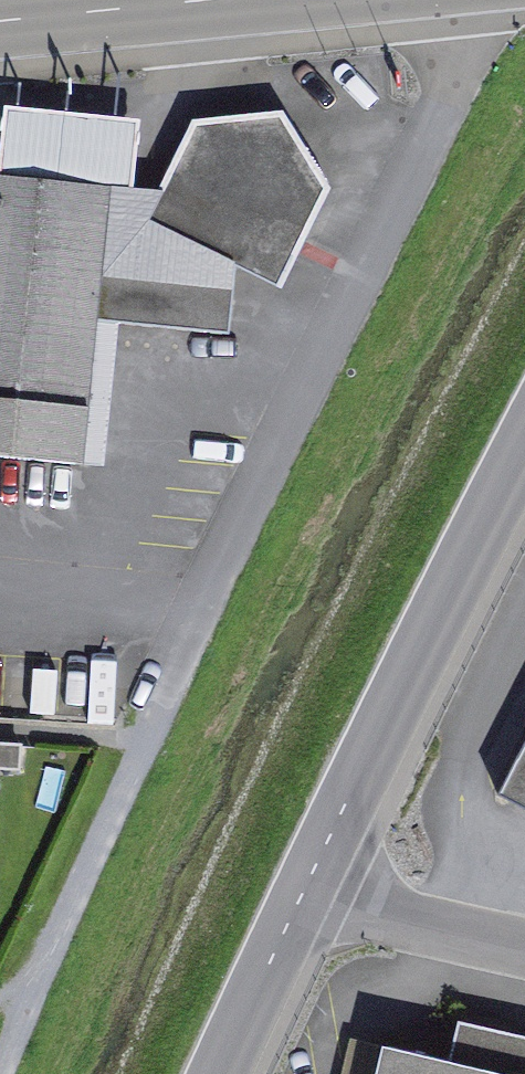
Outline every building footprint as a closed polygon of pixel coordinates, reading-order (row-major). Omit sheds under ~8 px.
[(281,277),(329,182),(280,103),(195,112),(161,183),(130,182),(134,108),(6,98),(0,149),(0,459),(80,465),(96,322),(228,334),(235,256),(281,277)] [(403,1032),(394,1073),(524,1073),(524,1059),(403,1032)]
